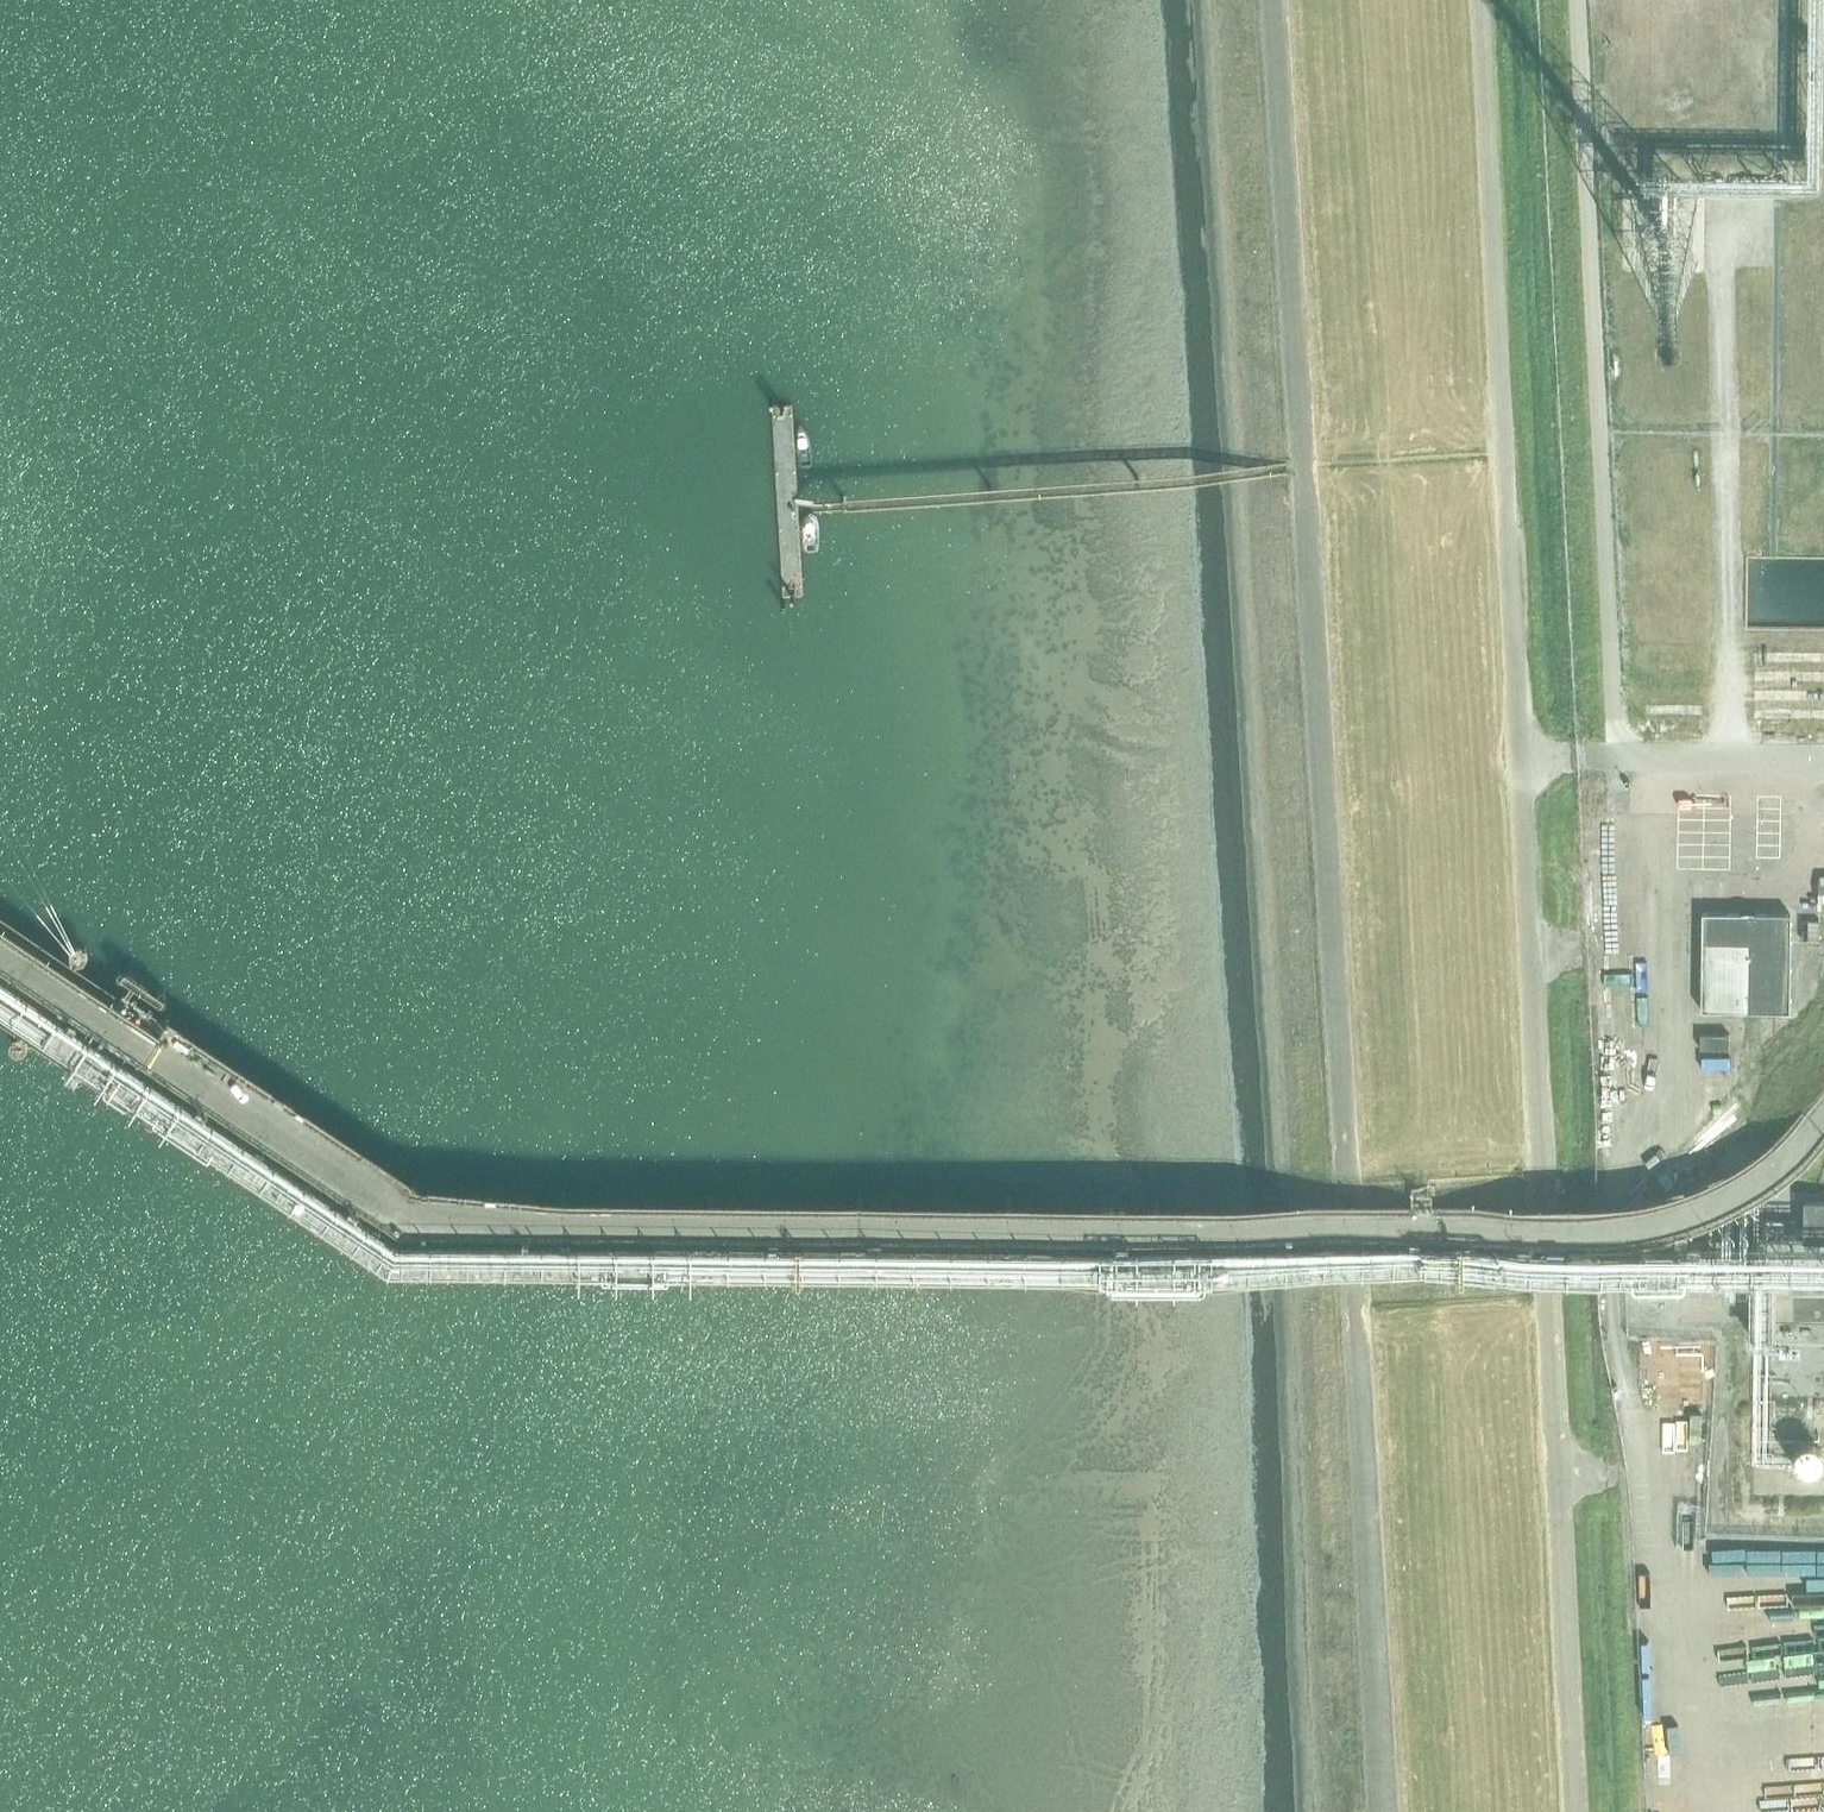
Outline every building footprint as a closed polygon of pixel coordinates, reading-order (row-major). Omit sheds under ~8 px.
[(1700,1008),(1788,1009),(1789,912),(1701,911),(1700,1008)] [(1692,1402),(1692,1428),(1714,1428),(1714,1402),(1692,1402)] [(1819,1470),(1820,1463),(1819,1455),(1815,1449),(1811,1446),(1807,1444),(1799,1443),(1793,1445),(1787,1449),(1783,1455),(1781,1463),(1783,1470),(1787,1477),(1793,1481),(1798,1482),(1802,1482),(1809,1481),(1815,1476),(1819,1470)]
